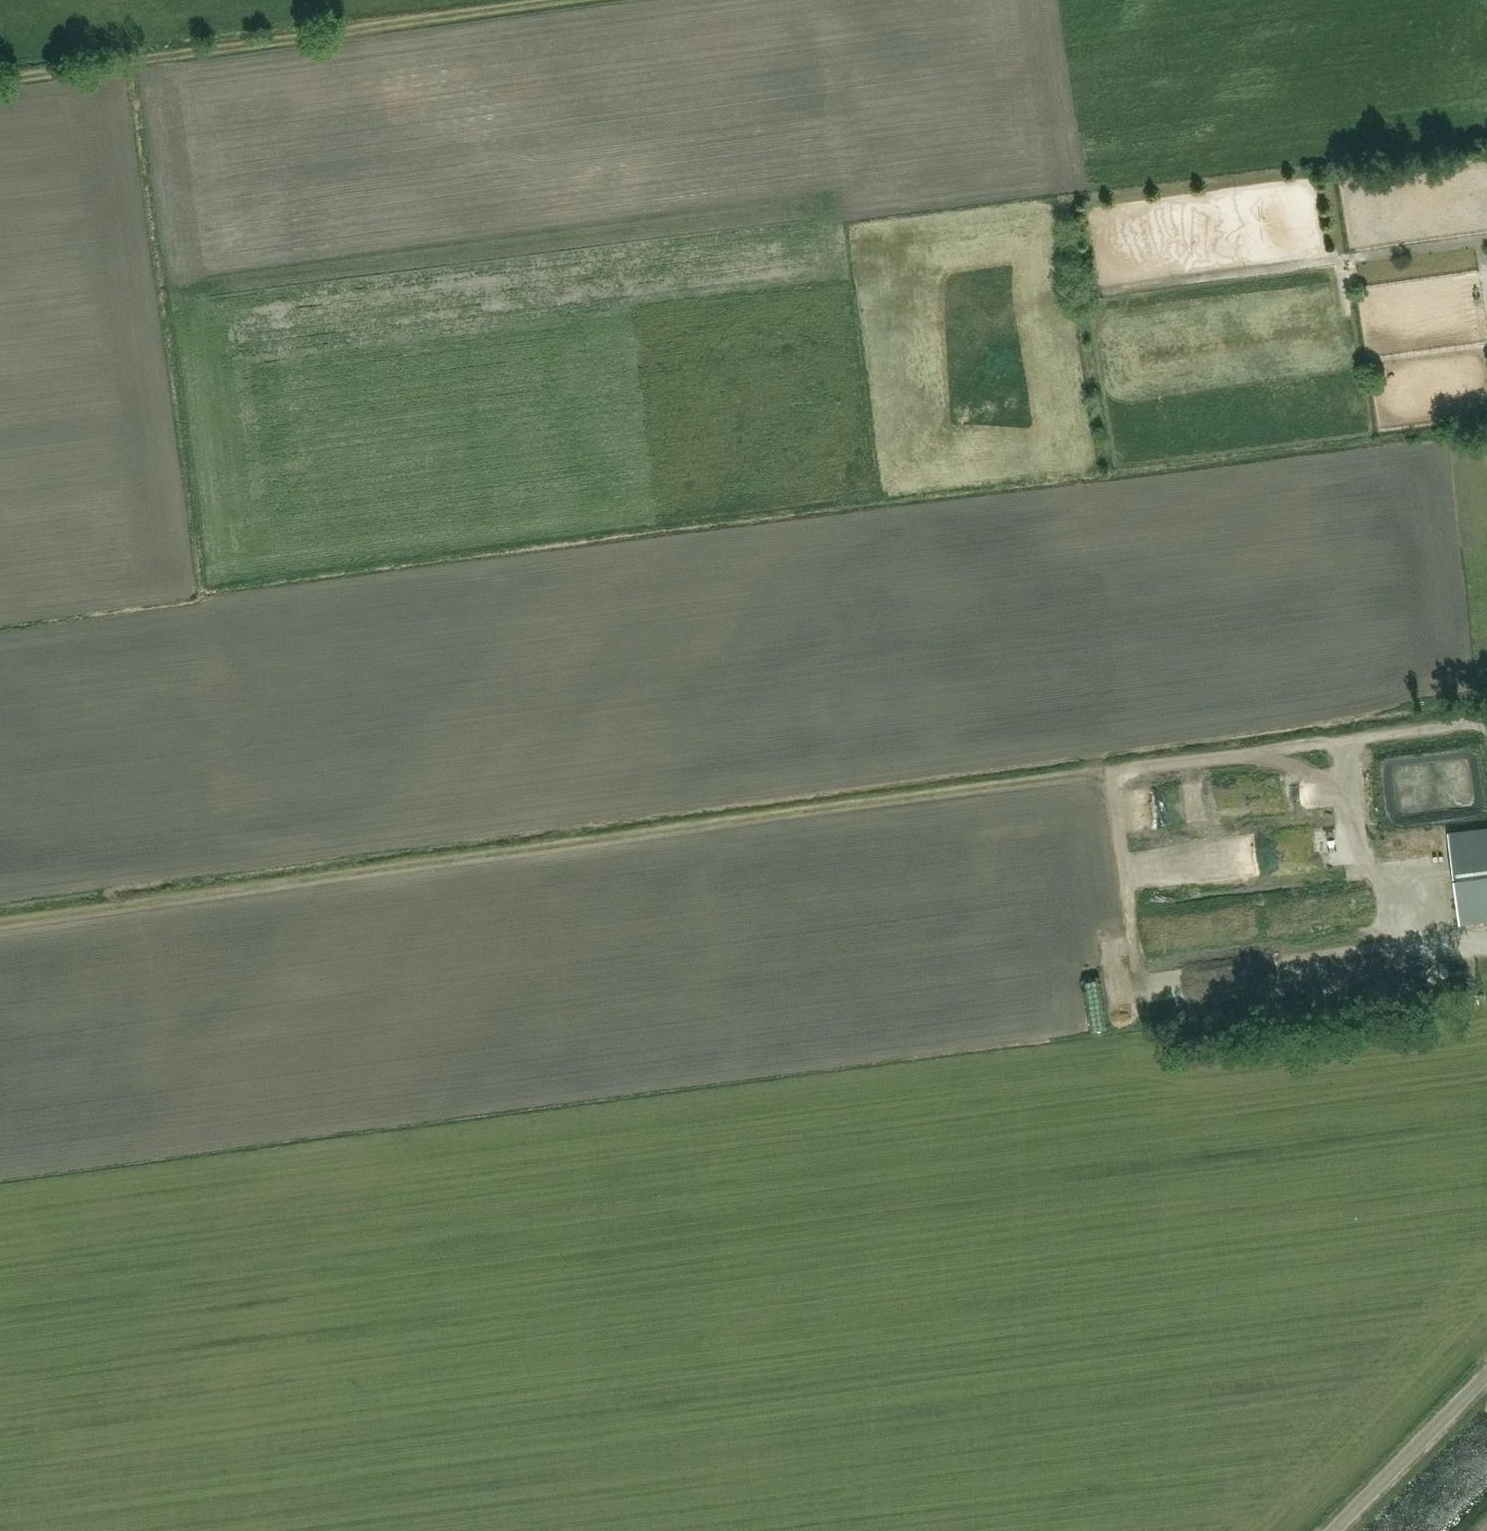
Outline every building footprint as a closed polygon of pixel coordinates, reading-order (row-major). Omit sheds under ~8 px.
[(1450,835),(1461,918),(1486,915),(1486,830),(1450,835)]
